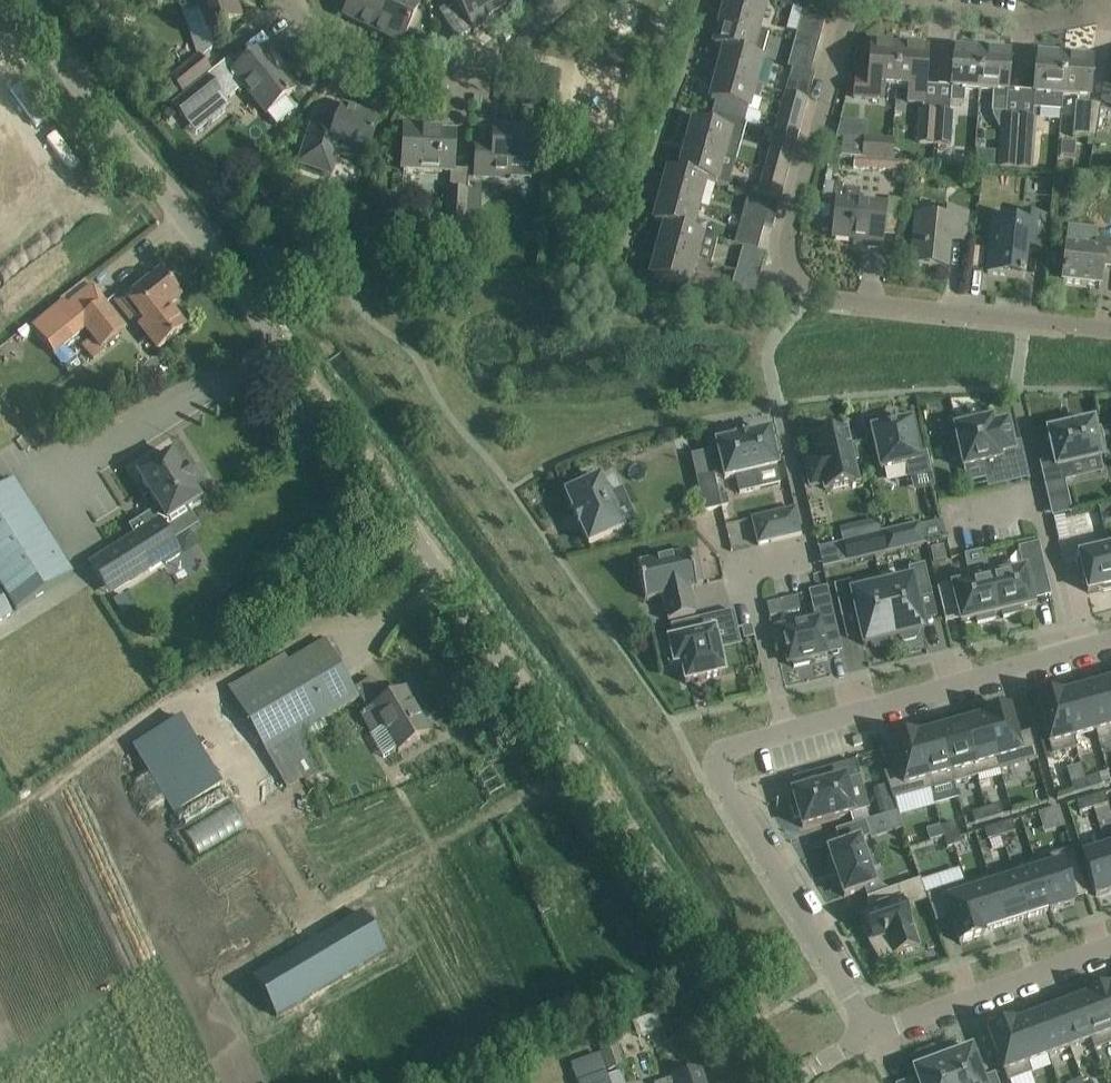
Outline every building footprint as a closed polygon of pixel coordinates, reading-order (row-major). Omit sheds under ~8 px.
[(234,0),(185,0),(189,12),(199,9),(207,32),(241,20),(234,0)] [(371,30),(386,0),(353,0),(345,18),(371,30)] [(371,30),(401,44),(417,9),(402,2),(402,0),(387,0),(371,30)] [(497,17),(486,0),(453,0),(452,1),(453,2),(472,31),(473,33),(497,17)] [(521,0),(486,0),(497,17),(522,1),(521,0)] [(748,0),(726,0),(721,21),(758,31),(765,5),(748,0)] [(453,2),(438,12),(457,41),(472,31),(453,2)] [(824,21),(801,15),(794,41),(817,47),(824,21)] [(758,31),(721,21),(714,46),(761,59),(768,34),(758,31)] [(817,47),(794,41),(787,66),(792,67),(810,73),(817,47)] [(868,82),(868,83),(855,82),(854,99),(876,100),(883,101),(884,86),(896,87),(899,47),(871,45),(869,71),(867,72),(866,80),(868,82)] [(761,59),(714,46),(714,47),(724,50),(718,75),(754,85),(761,59)] [(267,47),(238,71),(232,76),(219,86),(229,98),(242,88),(264,115),(295,91),(273,64),(277,60),(267,47)] [(927,49),(899,47),(896,87),(910,88),(908,102),(923,103),(927,49)] [(992,111),(1005,112),(1009,55),(996,54),(997,50),(984,49),(984,53),(982,53),(979,91),(993,92),(992,111)] [(982,53),(953,51),(950,102),(964,103),(965,90),(979,91),(982,53)] [(1052,53),(1049,57),(1036,56),(1032,109),(1061,111),(1062,96),(1064,59),(1061,58),(1058,53),(1052,53)] [(209,72),(196,56),(157,88),(170,103),(209,72)] [(1092,61),(1064,59),(1062,96),(1076,97),(1073,136),(1094,138),(1100,104),(1089,103),(1092,61)] [(810,73),(792,67),(785,93),(808,99),(814,74),(810,73)] [(705,98),(711,100),(710,102),(714,103),(711,115),(733,121),(746,124),(756,127),(759,125),(760,118),(759,115),(747,111),(750,98),(759,100),(762,87),(754,85),(718,75),(715,85),(709,84),(705,98)] [(208,76),(172,106),(186,123),(222,93),(208,76)] [(808,99),(785,93),(777,121),(774,132),(797,138),(808,99)] [(379,120),(342,108),(333,135),(311,127),(298,164),(331,175),(338,153),(364,162),(379,120)] [(933,145),(935,114),(919,113),(917,144),(933,145)] [(951,115),(935,114),(933,145),(949,146),(951,115)] [(733,121),(711,115),(708,126),(693,122),(686,148),(722,157),(733,121)] [(999,169),(1015,170),(1018,118),(1003,117),(1001,150),(999,169)] [(1034,120),(1018,118),(1015,170),(1031,171),(1031,153),(1034,120)] [(840,138),(860,140),(861,126),(841,124),(840,138)] [(425,129),(405,128),(404,149),(398,152),(396,157),(397,164),(403,166),(402,171),(452,174),(454,135),(425,134),(425,129)] [(493,147),(477,146),(474,176),(509,178),(509,165),(532,166),(534,131),(494,128),(493,147)] [(797,138),(774,132),(768,154),(791,160),(797,138)] [(891,161),(892,142),(864,140),(863,157),(863,159),(891,161)] [(722,157),(686,148),(679,173),(705,182),(728,188),(736,161),(722,157)] [(881,248),(885,206),(840,201),(842,184),(832,183),(836,157),(829,157),(822,199),(836,201),(832,239),(866,242),(865,247),(881,248)] [(892,179),(906,181),(908,163),(891,162),(891,161),(863,159),(857,159),(856,169),(893,171),(892,179)] [(679,173),(668,170),(661,197),(698,207),(705,182),(679,173)] [(761,182),(757,196),(780,202),(783,188),(761,182)] [(465,193),(448,192),(446,231),(447,231),(462,232),(465,193)] [(465,193),(462,232),(478,233),(481,194),(465,193)] [(752,194),(749,205),(754,206),(777,213),(780,202),(757,196),(752,194)] [(698,207),(661,197),(654,223),(665,226),(717,240),(691,232),(698,207)] [(964,243),(967,214),(951,212),(950,220),(916,216),(911,265),(946,269),(949,241),(964,243)] [(1045,218),(1028,216),(1027,226),(993,223),(987,274),(1023,278),(1026,247),(1041,249),(1045,218)] [(717,240),(665,226),(657,253),(694,262),(694,261),(710,265),(717,240)] [(447,231),(446,245),(461,246),(462,232),(447,231)] [(740,235),(737,246),(743,248),(746,249),(757,251),(757,252),(757,251),(760,241),(740,235)] [(1095,238),(1094,248),(1067,245),(1062,282),(1100,286),(1102,268),(1110,269),(1110,240),(1095,238)] [(746,249),(743,259),(754,262),(762,265),(765,254),(757,252),(757,251),(746,249)] [(694,262),(657,253),(650,277),(687,288),(694,262)] [(180,297),(160,273),(134,294),(136,296),(124,306),(158,349),(184,328),(167,307),(180,297)] [(701,292),(697,305),(749,312),(751,306),(758,279),(736,273),(729,299),(701,292)] [(126,330),(93,291),(70,310),(65,304),(32,330),(52,354),(84,328),(102,349),(126,330)] [(983,418),(960,423),(961,427),(954,429),(963,470),(982,465),(986,479),(1004,475),(1001,461),(1015,458),(1007,424),(993,427),(991,420),(984,422),(983,418)] [(906,465),(909,478),(931,473),(927,453),(918,455),(911,422),(891,427),(890,423),(875,426),(876,430),(872,431),(880,471),(906,465)] [(1093,424),(1048,433),(1054,461),(1040,464),(1048,499),(1066,495),(1063,481),(1073,479),(1070,466),(1100,459),(1098,451),(1104,449),(1100,431),(1094,432),(1093,424)] [(822,491),(857,483),(852,463),(857,461),(854,446),(849,447),(845,431),(830,434),(829,429),(813,433),(814,438),(813,438),(817,458),(804,461),(809,482),(811,489),(821,487),(822,491)] [(736,440),(716,445),(724,480),(735,477),(739,494),(760,490),(756,473),(776,468),(774,458),(777,453),(774,441),(770,439),(768,433),(748,438),(748,436),(746,436),(746,438),(738,440),(738,438),(736,439),(736,440)] [(140,475),(138,476),(139,478),(140,478),(158,508),(139,520),(145,530),(159,521),(162,524),(197,502),(198,502),(200,501),(198,499),(198,498),(189,484),(192,481),(185,470),(182,472),(174,460),(173,459),(172,457),(171,455),(169,457),(167,458),(165,455),(149,465),(151,468),(141,475),(140,475)] [(719,473),(714,475),(721,508),(728,506),(729,505),(727,495),(725,494),(724,495),(719,473)] [(714,475),(697,479),(704,511),(721,508),(714,475)] [(599,479),(565,494),(574,513),(573,514),(579,527),(579,526),(588,545),(623,529),(615,512),(629,506),(621,490),(607,496),(599,479)] [(0,489),(0,587),(15,611),(73,575),(14,480),(0,489)] [(941,488),(935,489),(938,502),(951,499),(949,492),(941,488)] [(795,510),(752,520),(758,545),(801,535),(795,510)] [(1064,516),(1052,519),(1052,520),(1057,540),(1068,538),(1064,516)] [(112,550),(90,565),(109,595),(131,581),(155,566),(163,560),(165,563),(180,554),(180,552),(162,524),(159,521),(145,530),(112,550)] [(919,525),(881,534),(886,554),(923,545),(919,525)] [(881,534),(841,543),(847,563),(886,554),(881,534)] [(1023,571),(989,579),(998,614),(1002,613),(1003,618),(1021,614),(1020,608),(1032,605),(1027,582),(1046,577),(1038,543),(1017,548),(1023,571)] [(943,546),(930,549),(933,563),(947,560),(943,546)] [(1079,556),(1087,593),(1098,590),(1103,592),(1110,590),(1110,564),(1107,549),(1079,556)] [(689,553),(637,565),(645,599),(662,596),(668,622),(694,615),(689,589),(697,587),(696,586),(702,585),(695,553),(689,554),(689,553)] [(986,563),(966,568),(970,584),(954,587),(953,584),(936,588),(943,613),(958,610),(961,623),(976,619),(977,624),(995,620),(994,615),(998,614),(989,579),(986,563)] [(910,580),(881,587),(894,639),(898,637),(903,642),(915,639),(917,633),(924,631),(917,601),(932,597),(924,565),(907,569),(910,580)] [(894,639),(881,587),(853,594),(850,582),(833,586),(841,619),(856,615),(863,646),(870,644),(875,649),(887,646),(889,640),(894,639)] [(780,629),(788,663),(792,662),(793,668),(809,664),(808,659),(827,654),(823,637),(838,633),(827,588),(808,592),(815,621),(780,629)] [(123,594),(114,599),(122,611),(131,606),(123,594)] [(13,615),(0,595),(0,624),(13,615)] [(715,635),(736,630),(732,613),(733,613),(733,611),(670,626),(671,627),(672,627),(675,640),(668,642),(668,645),(663,646),(667,666),(673,665),(674,667),(681,665),(685,684),(724,675),(715,635)] [(751,625),(741,628),(744,639),(754,637),(751,625)] [(429,734),(403,691),(385,702),(372,678),(353,689),(325,641),(288,662),(285,656),(229,689),(287,788),(303,779),(305,782),(324,771),(302,732),(360,698),(369,713),(374,710),(384,727),(370,735),(384,758),(397,750),(398,752),(429,734)] [(1084,690),(1090,710),(1099,742),(1110,739),(1110,696),(1107,683),(1084,690)] [(1062,695),(1061,696),(1076,749),(1077,749),(1074,738),(1095,732),(1098,742),(1099,742),(1090,710),(1084,690),(1062,696),(1062,695)] [(1061,696),(1037,702),(1046,736),(1040,738),(1046,757),(1076,749),(1061,696)] [(1037,760),(1030,732),(1016,736),(1009,710),(984,717),(984,718),(999,770),(1037,760)] [(172,815),(222,785),(182,717),(132,747),(172,815)] [(999,770),(984,718),(961,725),(976,777),(977,777),(999,770)] [(976,777),(961,725),(938,731),(953,784),(954,783),(976,777)] [(953,784),(938,731),(917,737),(916,736),(915,737),(930,790),(953,784)] [(930,790),(915,737),(891,744),(899,769),(885,773),(892,798),(893,801),(930,790)] [(819,772),(822,785),(793,793),(795,803),(790,805),(794,820),(799,818),(802,828),(853,813),(844,780),(859,776),(855,762),(819,772)] [(1087,790),(1101,786),(1098,775),(1084,779),(1087,790)] [(1070,783),(1074,794),(1087,790),(1084,779),(1070,783)] [(1090,798),(1093,808),(1107,804),(1103,794),(1090,798)] [(892,798),(878,802),(882,816),(896,812),(893,801),(892,798)] [(1076,802),(1079,813),(1093,808),(1090,798),(1076,802)] [(999,806),(986,810),(989,820),(1002,816),(999,806)] [(986,810),(972,814),(975,824),(989,820),(986,810)] [(882,816),(865,821),(870,837),(871,840),(903,829),(896,812),(882,816)] [(864,820),(835,830),(840,846),(827,850),(844,897),(876,886),(870,871),(875,869),(869,852),(864,854),(860,841),(870,837),(865,821),(864,820)] [(1009,822),(996,827),(999,837),(1013,833),(1009,822)] [(958,834),(954,824),(941,827),(944,838),(948,837),(958,834)] [(926,830),(929,841),(943,837),(939,826),(926,830)] [(996,827),(982,831),(986,842),(999,837),(996,827)] [(944,838),(947,848),(961,844),(958,834),(948,837),(944,838)] [(1066,878),(1081,874),(1072,848),(1034,861),(1050,910),(1051,911),(1074,904),(1066,878)] [(1082,856),(1095,897),(1110,892),(1110,864),(1106,849),(1082,856)] [(1027,917),(1050,910),(1034,861),(1011,868),(1027,917)] [(1004,925),(1027,917),(1011,868),(989,876),(1004,925)] [(982,932),(1004,925),(989,876),(966,883),(982,932)] [(926,896),(935,923),(950,918),(958,943),(983,936),(982,932),(966,883),(926,896)] [(897,887),(866,898),(871,911),(862,914),(872,940),(868,941),(879,960),(918,946),(897,887)] [(362,914),(254,978),(276,1017),(385,952),(362,914)] [(1108,990),(1107,988),(1098,992),(1110,1026),(1110,988),(1108,990)] [(1098,992),(1087,996),(1087,997),(1078,1001),(1096,1049),(1104,1047),(1110,1044),(1110,1026),(1098,992)] [(1096,1049),(1078,1001),(1057,1009),(1071,1047),(1090,1040),(1094,1050),(1096,1049)] [(1071,1047),(1057,1009),(1036,1017),(1050,1055),(1071,1047)] [(1029,1063),(1050,1055),(1036,1017),(1015,1025),(1029,1063)] [(1029,1063),(1015,1025),(1013,1025),(1013,1024),(989,1033),(1007,1082),(1032,1073),(1028,1063),(1029,1063)] [(942,1060),(950,1082),(998,1082),(995,1074),(982,1078),(971,1049),(963,1052),(962,1050),(945,1056),(946,1058),(942,1060)] [(942,1060),(938,1061),(937,1059),(921,1065),(921,1067),(913,1071),(917,1082),(950,1082),(942,1060)] [(657,1082),(703,1082),(699,1069),(657,1082)]
